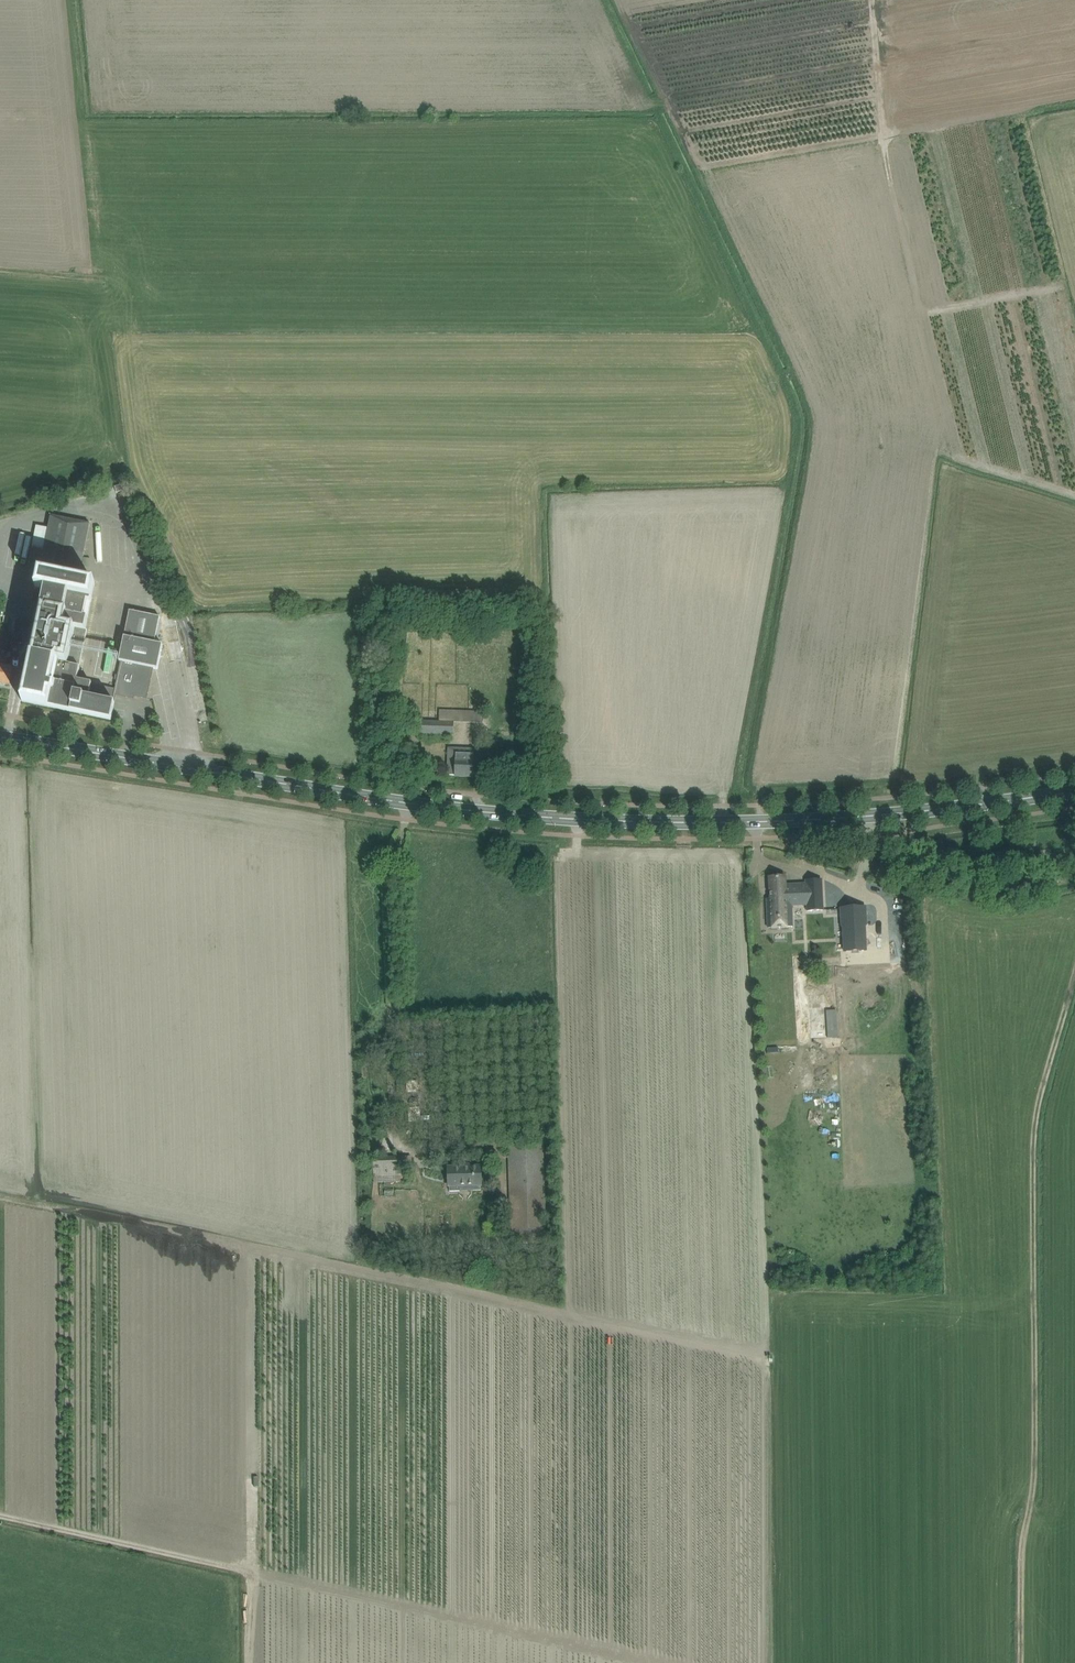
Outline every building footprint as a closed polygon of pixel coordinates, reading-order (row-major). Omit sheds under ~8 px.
[(126,484),(115,487),(117,492),(128,489),(126,484)] [(77,681),(87,630),(86,630),(95,583),(79,580),(89,528),(90,524),(90,523),(51,515),(51,516),(48,528),(36,526),(30,558),(27,571),(39,573),(36,590),(33,605),(41,607),(38,621),(39,621),(36,638),(32,656),(31,656),(22,702),(111,720),(115,703),(116,695),(134,699),(134,697),(134,696),(147,699),(153,668),(121,661),(115,689),(77,681)] [(163,645),(155,643),(160,617),(130,611),(119,661),(121,661),(153,668),(158,669),(163,645)] [(16,634),(35,636),(37,622),(23,620),(23,618),(18,617),(17,620),(16,634)] [(5,651),(0,650),(0,683),(9,685),(12,667),(9,667),(12,653),(5,651)] [(389,718),(382,719),(383,728),(390,728),(389,718)] [(420,733),(449,734),(453,734),(453,722),(420,721),(420,733)] [(457,748),(449,748),(448,760),(447,775),(455,775),(455,776),(473,777),(474,754),(457,753),(457,748)] [(771,905),(767,906),(768,919),(771,919),(772,926),(772,927),(772,928),(773,928),(779,928),(780,927),(786,927),(788,927),(791,927),(793,927),(793,925),(792,918),(792,905),(807,904),(807,911),(823,910),(822,892),(822,880),(806,881),(806,884),(806,887),(786,888),(786,885),(785,877),(769,878),(770,887),(770,899),(771,905)] [(866,907),(841,908),(842,927),(843,927),(844,952),(866,951),(865,926),(867,926),(866,907)] [(807,986),(810,1040),(838,1039),(835,985),(826,986),(826,985),(807,986)] [(508,1147),(508,1149),(509,1149),(509,1155),(504,1155),(504,1158),(509,1158),(512,1244),(546,1243),(543,1144),(509,1145),(509,1147),(508,1147)] [(365,1168),(374,1168),(374,1182),(404,1181),(404,1157),(373,1157),(365,1157),(365,1168)] [(448,1167),(449,1186),(482,1185),(481,1166),(448,1167)]
